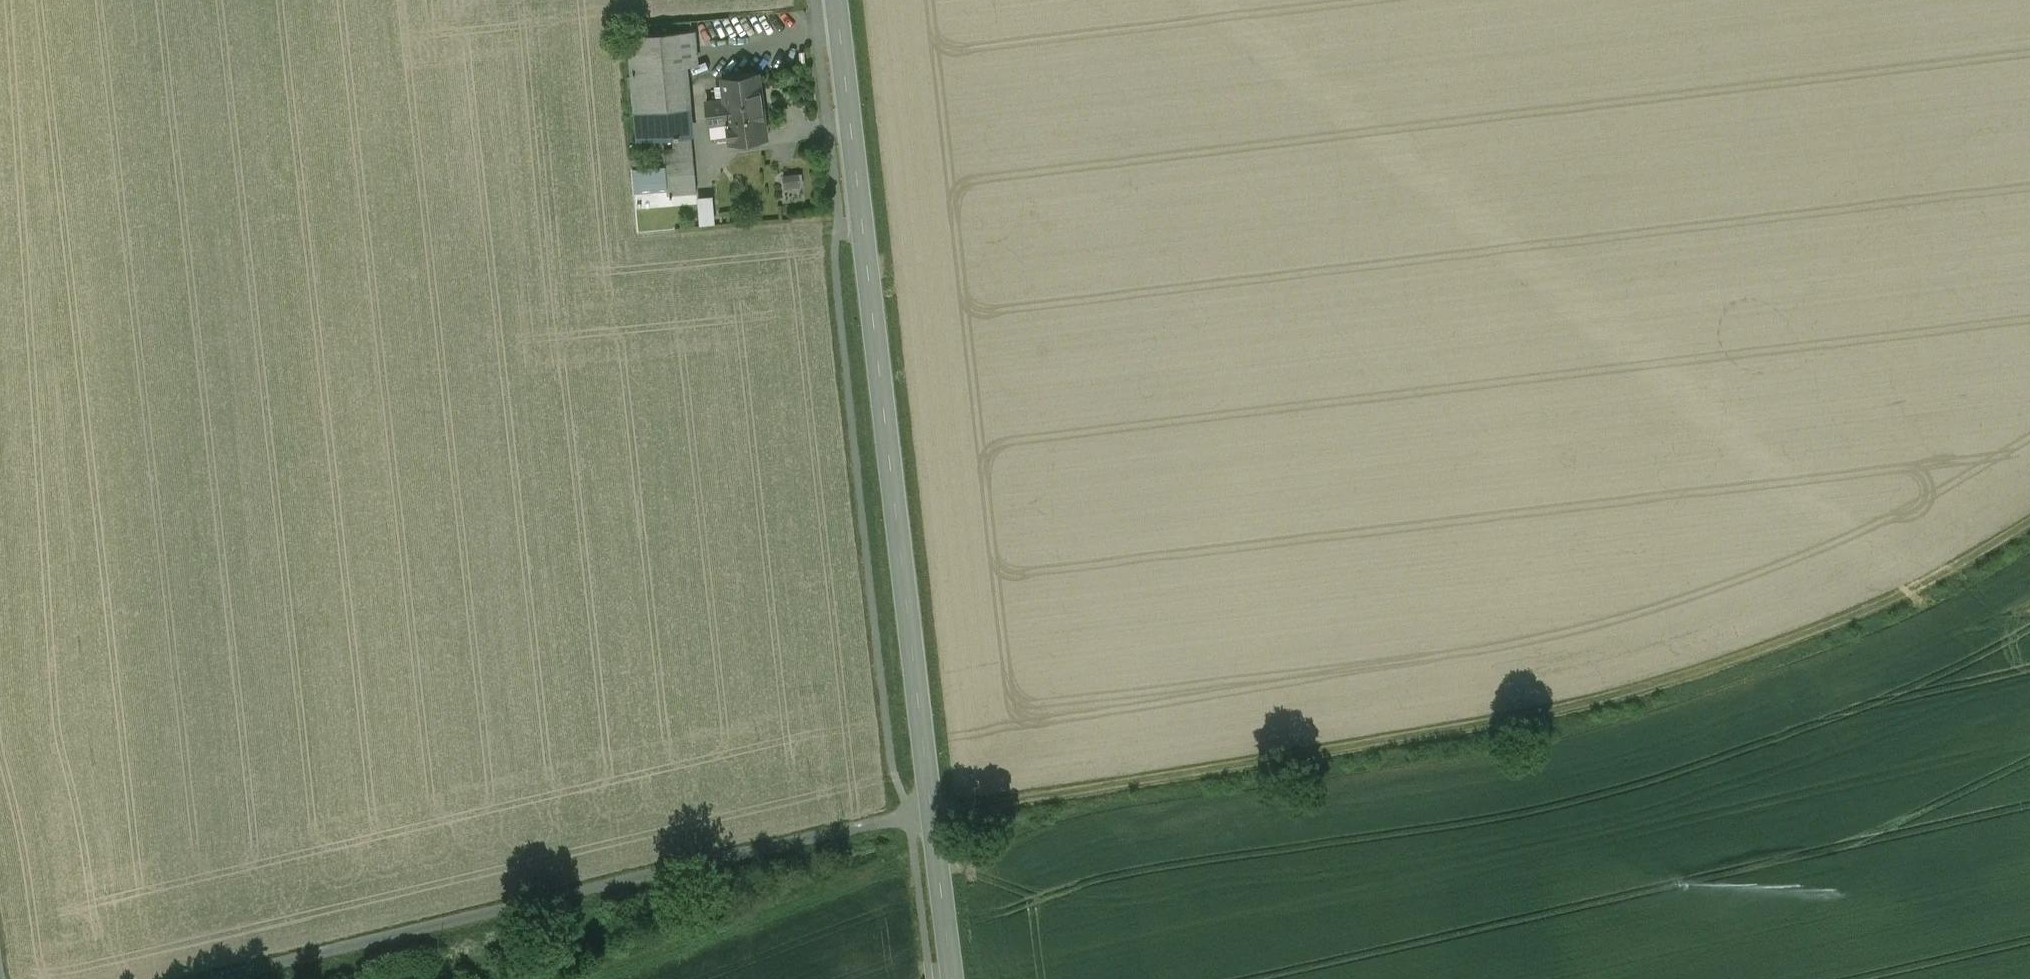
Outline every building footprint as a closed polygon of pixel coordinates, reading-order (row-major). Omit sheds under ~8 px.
[(694,29),(629,34),(636,138),(674,135),(689,134),(683,62),(697,61),(694,29)] [(723,97),(705,98),(706,122),(727,121),(728,140),(765,138),(761,71),(721,73),(723,97)] [(691,172),(689,134),(674,135),(675,146),(662,147),(664,174),(691,172)] [(798,171),(783,175),(786,188),(802,183),(798,171)] [(699,194),(701,221),(715,220),(713,193),(699,194)]
